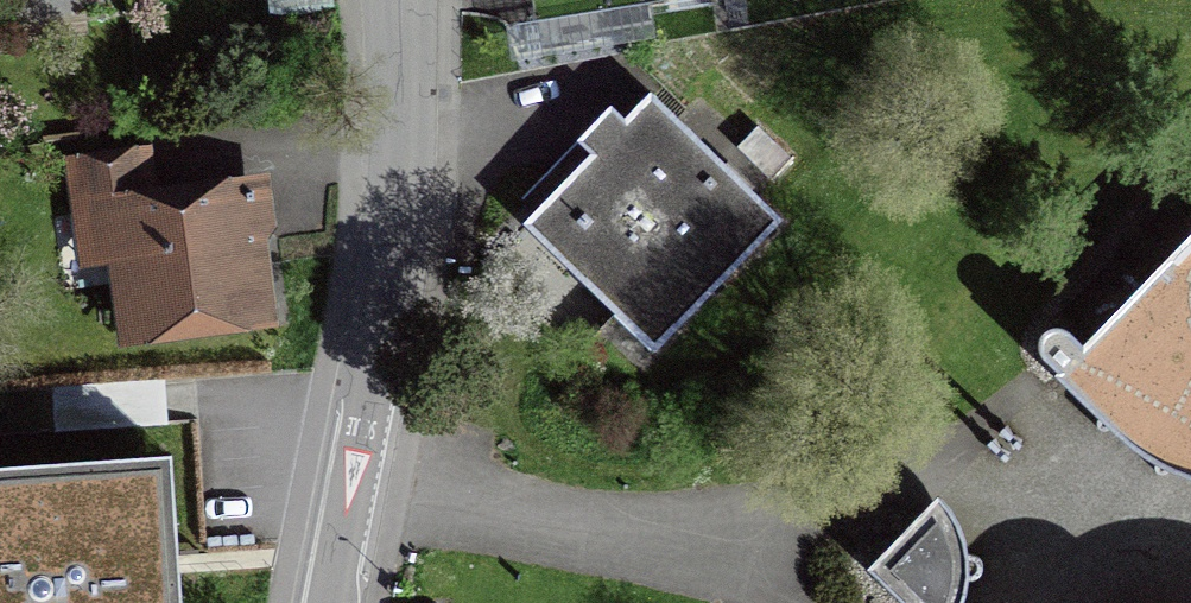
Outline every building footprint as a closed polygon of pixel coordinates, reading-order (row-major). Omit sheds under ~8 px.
[(269,18),(335,12),(334,0),(267,0),(269,18)] [(536,26),(506,30),(513,71),(656,44),(651,5),(685,0),(532,0),(536,26)] [(654,358),(780,226),(750,198),(721,170),(648,101),(627,124),(612,110),(577,148),(588,159),(519,231),(613,319),(594,339),(625,368),(644,348),(654,358)] [(750,198),(789,157),(760,130),(721,170),(750,198)] [(282,332),(269,235),(280,234),(272,177),(160,191),(154,141),(64,152),(73,218),(54,221),(60,265),(79,263),(80,272),(107,269),(118,353),(282,332)] [(1055,392),(1123,449),(1139,465),(1163,480),(1181,490),(1190,493),(1190,248),(1085,362),(1065,348),(1051,345),(1043,350),(1039,359),(1040,372),(1058,389),(1055,392)] [(0,484),(0,602),(181,602),(172,472),(0,484)] [(976,578),(980,574),(983,561),(977,555),(969,552),(962,528),(953,512),(945,504),(939,497),(868,568),(904,602),(963,602),(964,602),(966,586),(967,581),(976,578)]
